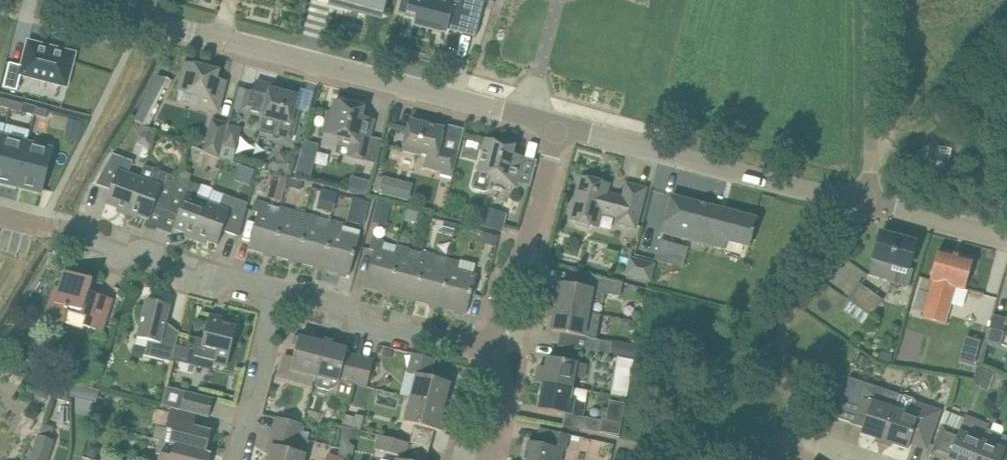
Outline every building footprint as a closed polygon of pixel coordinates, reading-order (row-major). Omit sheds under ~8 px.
[(331,3),(364,12),(364,8),(382,13),(386,0),(332,0),(331,3)] [(447,0),(403,0),(399,12),(418,17),(416,24),(415,24),(415,25),(443,33),(445,24),(451,26),(451,25),(454,26),(453,31),(455,32),(455,30),(472,35),(472,36),(476,37),(486,0),(462,0),(461,4),(456,2),(456,0),(455,0),(455,2),(447,0)] [(67,85),(75,53),(29,41),(22,66),(10,63),(4,87),(17,90),(21,74),(26,75),(67,85)] [(185,62),(180,81),(178,90),(200,96),(197,105),(218,110),(226,81),(217,78),(219,70),(185,62)] [(257,80),(251,100),(248,111),(264,115),(260,129),(262,131),(292,138),(299,111),(295,109),(299,95),(282,91),(283,87),(257,80)] [(135,118),(147,125),(166,89),(154,82),(135,118)] [(1,98),(0,100),(0,106),(10,108),(12,101),(1,98)] [(332,112),(328,111),(323,132),(340,136),(339,143),(352,146),(350,156),(364,160),(375,119),(362,116),(364,107),(335,100),(332,112)] [(22,111),(24,103),(12,101),(10,108),(22,111)] [(24,103),(22,111),(35,115),(37,107),(24,103)] [(46,118),(48,110),(37,107),(35,115),(46,118)] [(69,119),(66,131),(80,134),(83,122),(69,119)] [(410,119),(408,129),(402,151),(426,157),(424,166),(442,171),(441,173),(452,176),(458,152),(440,147),(445,128),(410,119)] [(227,123),(211,120),(203,151),(219,157),(222,146),(227,123)] [(17,186),(24,157),(28,142),(4,135),(0,149),(0,182),(17,186)] [(487,138),(486,139),(478,171),(475,173),(472,185),(475,188),(484,191),(488,189),(490,180),(518,187),(525,157),(513,154),(515,145),(487,138)] [(53,148),(28,142),(24,157),(17,186),(42,192),(53,148)] [(937,145),(934,158),(949,161),(952,149),(937,145)] [(219,157),(219,159),(233,162),(236,149),(222,146),(219,157)] [(127,215),(140,178),(129,174),(133,163),(113,155),(97,184),(111,189),(106,203),(123,209),(122,213),(127,215)] [(299,161),(296,174),(311,178),(314,165),(299,161)] [(167,210),(178,179),(144,166),(140,178),(127,215),(132,216),(133,213),(150,219),(155,205),(167,210)] [(267,195),(281,199),(288,178),(274,173),(267,195)] [(380,192),(379,193),(389,196),(394,178),(383,176),(383,177),(380,192)] [(635,228),(641,208),(646,188),(627,183),(623,198),(606,193),(609,184),(581,176),(575,200),(580,201),(575,220),(599,227),(602,213),(619,218),(618,223),(635,228)] [(350,178),(348,189),(365,193),(367,182),(350,178)] [(190,237),(195,239),(208,203),(196,199),(200,186),(178,179),(167,210),(179,214),(174,228),(191,234),(190,237)] [(315,209),(333,211),(336,190),(318,188),(315,209)] [(208,203),(195,239),(200,241),(201,238),(218,244),(223,230),(240,236),(247,203),(225,195),(221,208),(208,203)] [(758,218),(672,195),(663,232),(726,249),(728,241),(750,247),(758,218)] [(364,223),(370,201),(353,196),(346,218),(364,223)] [(268,253),(277,217),(265,214),(268,204),(256,201),(253,211),(259,213),(249,248),(268,253)] [(389,224),(389,201),(375,201),(375,224),(389,224)] [(294,260),(303,224),(290,221),(293,210),(280,207),(277,217),(268,253),(294,260)] [(483,211),(481,224),(503,227),(505,214),(483,211)] [(318,266),(328,230),(315,227),(318,217),(306,214),(303,224),(294,260),(318,266)] [(331,221),(318,266),(350,275),(361,239),(341,234),(344,224),(331,221)] [(914,270),(908,269),(916,242),(881,232),(870,275),(909,286),(914,270)] [(386,291),(396,255),(383,252),(385,242),(372,239),(369,249),(375,250),(365,286),(386,291)] [(659,240),(654,260),(683,267),(688,246),(659,240)] [(396,255),(386,291),(411,298),(421,261),(408,258),(410,249),(398,245),(396,255)] [(939,248),(934,268),(931,279),(934,280),(923,317),(946,323),(957,287),(965,289),(974,258),(939,248)] [(411,298),(436,305),(446,268),(433,265),(436,255),(423,252),(421,261),(411,298)] [(624,275),(651,282),(655,263),(629,256),(624,275)] [(460,262),(448,259),(446,268),(436,305),(467,313),(477,276),(457,271),(460,262)] [(552,294),(550,305),(589,313),(591,299),(602,301),(604,293),(620,296),(623,282),(575,270),(573,284),(560,282),(557,295),(552,294)] [(103,332),(107,318),(113,299),(90,292),(93,280),(65,271),(56,301),(52,300),(46,321),(64,327),(69,311),(87,317),(85,323),(89,324),(88,327),(103,332)] [(882,299),(860,284),(850,299),(871,314),(882,299)] [(170,305),(147,299),(136,345),(146,347),(145,355),(172,361),(176,343),(162,339),(170,305)] [(589,313),(550,305),(548,315),(553,316),(551,330),(585,336),(582,351),(610,356),(612,342),(597,338),(601,315),(589,313)] [(211,313),(206,333),(204,340),(195,338),(193,349),(195,350),(193,356),(216,361),(215,363),(227,366),(237,326),(221,322),(222,317),(211,313)] [(993,315),(986,342),(1001,346),(1006,324),(1006,319),(993,315)] [(316,375),(324,342),(295,335),(293,344),(297,345),(294,357),(285,354),(279,377),(312,385),(314,375),(316,375)] [(974,366),(981,341),(966,337),(959,361),(974,366)] [(354,382),(361,356),(347,352),(348,348),(324,342),(316,375),(314,381),(318,388),(329,390),(336,387),(337,381),(339,381),(336,394),(349,397),(352,382),(354,382)] [(411,397),(445,405),(452,377),(442,375),(441,379),(431,377),(436,358),(413,352),(408,371),(417,373),(411,397)] [(858,354),(855,364),(866,368),(869,358),(858,354)] [(374,359),(361,356),(354,382),(368,386),(374,359)] [(536,382),(544,383),(571,388),(574,376),(584,378),(587,364),(548,357),(546,369),(538,368),(536,382)] [(610,392),(624,395),(631,360),(617,357),(610,392)] [(51,398),(70,401),(70,396),(70,382),(58,379),(51,398)] [(70,382),(70,396),(96,402),(99,390),(70,382)] [(38,383),(34,393),(48,399),(52,389),(38,383)] [(569,398),(571,388),(544,383),(539,408),(582,417),(585,401),(569,398)] [(884,394),(863,387),(850,423),(863,427),(861,433),(885,441),(899,400),(897,394),(888,391),(884,394)] [(214,398),(185,391),(181,409),(197,413),(209,416),(214,398)] [(905,395),(901,396),(899,400),(885,441),(908,449),(910,443),(927,448),(940,410),(915,401),(913,397),(905,395)] [(438,430),(445,405),(411,397),(405,421),(438,430)] [(181,409),(173,407),(167,428),(157,425),(154,438),(159,440),(207,452),(212,430),(190,424),(193,414),(197,415),(197,413),(181,409)] [(355,413),(352,429),(360,431),(364,415),(355,413)] [(989,424),(965,414),(958,430),(943,424),(931,454),(947,459),(974,459),(987,429),(989,424)] [(272,430),(299,437),(303,423),(276,416),(272,430)] [(600,425),(601,420),(586,417),(583,430),(599,433),(599,431),(600,425)] [(600,425),(599,431),(619,435),(622,421),(607,419),(603,418),(601,418),(601,420),(600,425)] [(563,450),(566,450),(569,434),(539,427),(536,443),(528,441),(524,459),(561,459),(563,450)] [(974,459),(1002,459),(1006,450),(1000,447),(1005,436),(987,429),(974,459)] [(269,459),(304,459),(309,440),(299,437),(272,430),(269,445),(273,446),(269,459)] [(55,440),(38,434),(28,459),(48,459),(55,440)] [(407,457),(410,442),(378,434),(374,448),(407,457)] [(212,453),(207,452),(159,440),(156,451),(161,452),(159,459),(210,459),(212,453)]
